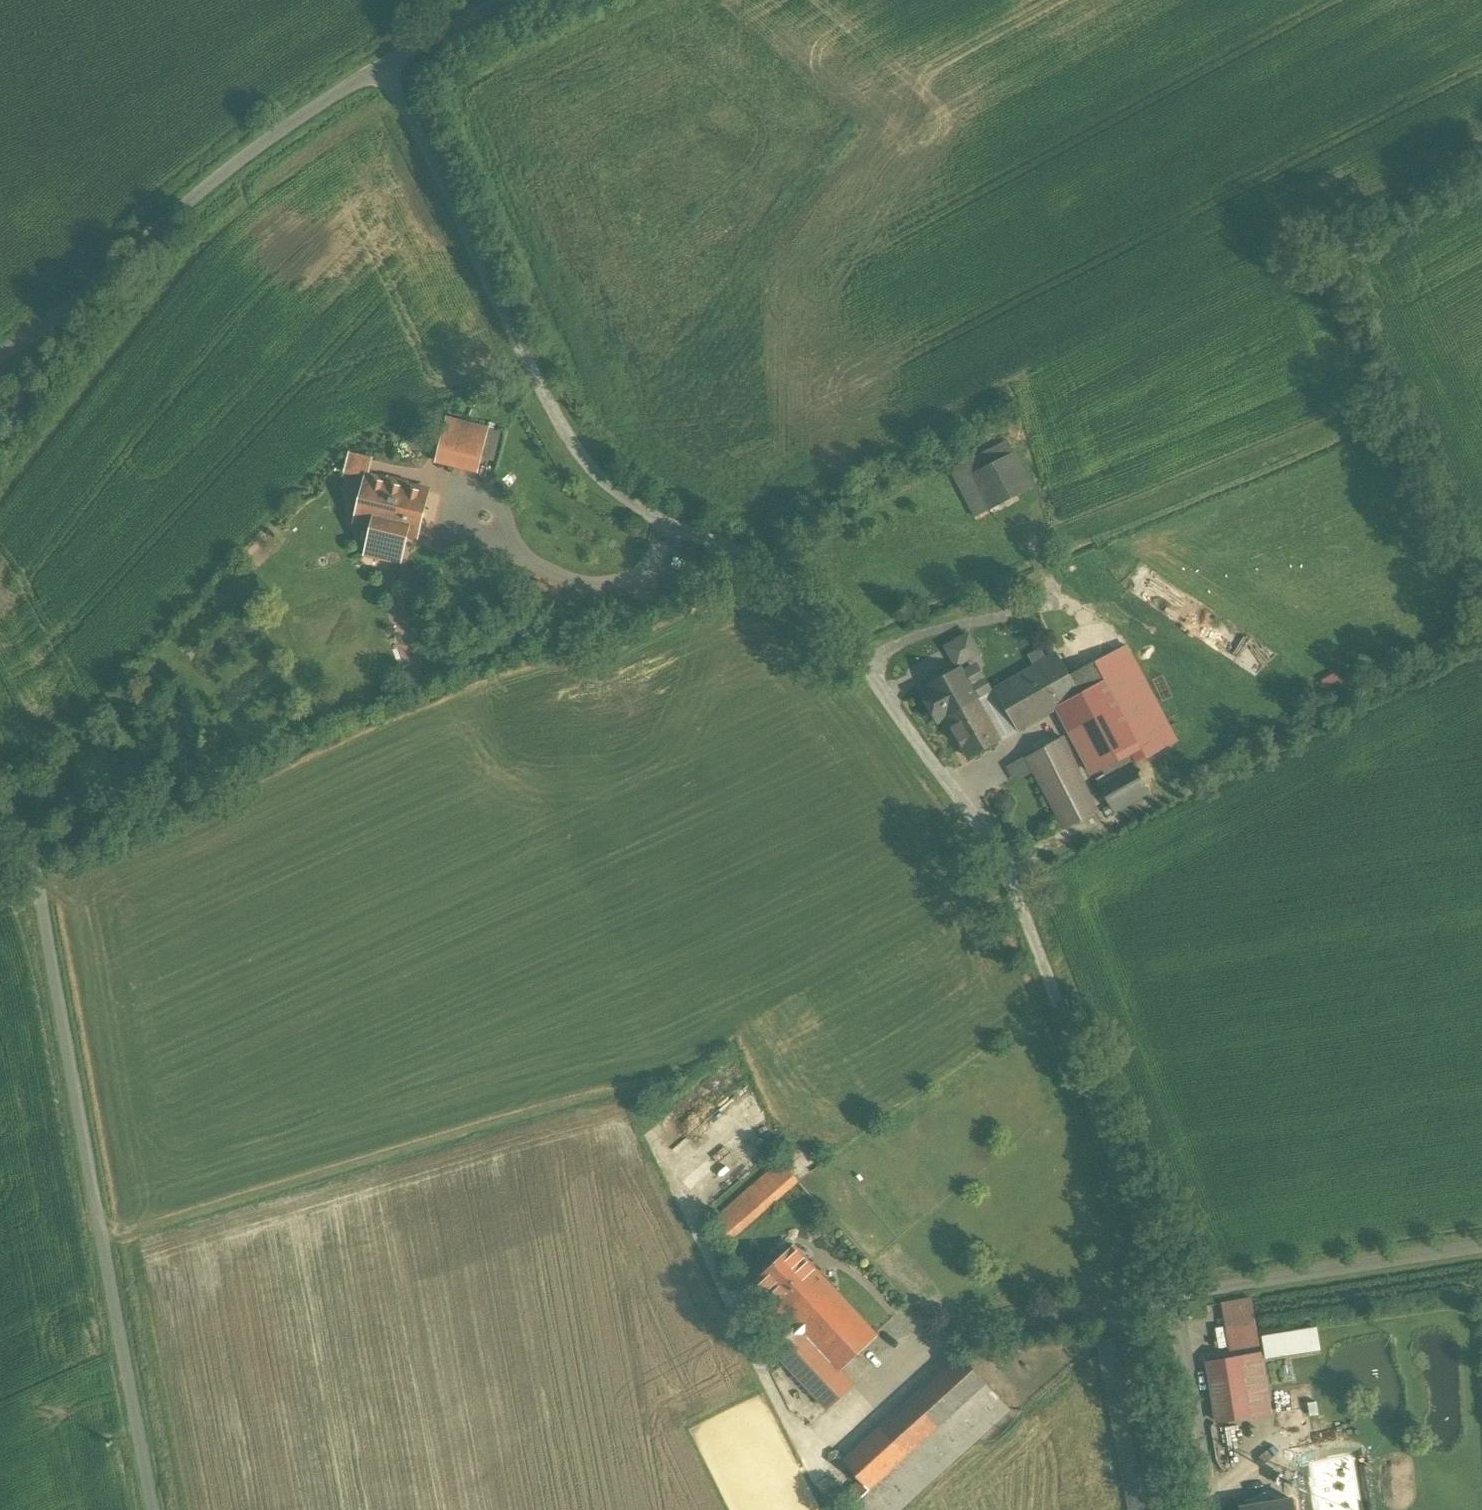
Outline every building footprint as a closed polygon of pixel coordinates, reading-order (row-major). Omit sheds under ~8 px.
[(487,431),(446,421),(439,449),(480,459),(487,431)] [(951,471),(957,482),(1014,452),(1008,441),(951,471)] [(957,482),(975,517),(1033,487),(1014,452),(957,482)] [(346,471),(366,476),(370,460),(350,455),(346,471)] [(387,479),(386,481),(366,476),(355,521),(372,525),(407,534),(418,536),(428,492),(407,487),(407,484),(387,479)] [(401,561),(407,534),(372,525),(365,552),(401,561)] [(554,593),(538,586),(533,596),(549,604),(554,593)] [(968,635),(947,648),(957,665),(978,652),(968,635)] [(1105,681),(1058,708),(1093,773),(1130,753),(1135,762),(1176,740),(1126,647),(1095,663),(1105,681)] [(1058,708),(1105,681),(1095,663),(1070,677),(1057,655),(977,700),(1000,741),(1058,708)] [(1347,686),(1348,677),(1345,668),(1340,661),(1332,657),(1324,656),(1315,658),(1309,663),(1304,670),(1302,678),(1304,687),(1309,695),(1317,700),(1326,701),(1335,699),(1342,694),(1347,686)] [(1000,741),(977,700),(976,699),(977,698),(961,670),(922,692),(939,722),(946,718),(969,758),(1000,741)] [(1095,811),(1062,738),(1026,759),(1066,828),(1095,811)] [(1132,765),(1097,784),(1112,812),(1147,793),(1132,765)] [(797,1181),(781,1162),(714,1220),(731,1239),(797,1181)] [(835,1292),(794,1247),(755,1282),(784,1314),(772,1324),(785,1337),(835,1292)] [(784,1314),(755,1282),(743,1293),(772,1324),(784,1314)] [(876,1336),(835,1292),(785,1337),(772,1349),(827,1409),(852,1385),(839,1371),(876,1336)] [(1251,1299),(1222,1304),(1230,1349),(1258,1345),(1251,1299)] [(1266,1357),(1320,1348),(1316,1327),(1263,1335),(1266,1357)] [(1098,1342),(1130,1509),(1166,1509),(1136,1356),(1148,1354),(1144,1333),(1098,1342)] [(960,1354),(842,1461),(861,1481),(843,1497),(851,1509),(872,1509),(998,1395),(960,1354)] [(1259,1354),(1208,1362),(1218,1423),(1270,1414),(1259,1354)] [(998,1395),(872,1509),(898,1509),(1009,1408),(998,1395)] [(1240,1508),(1240,1509),(1294,1509),(1292,1499),(1240,1508)]
